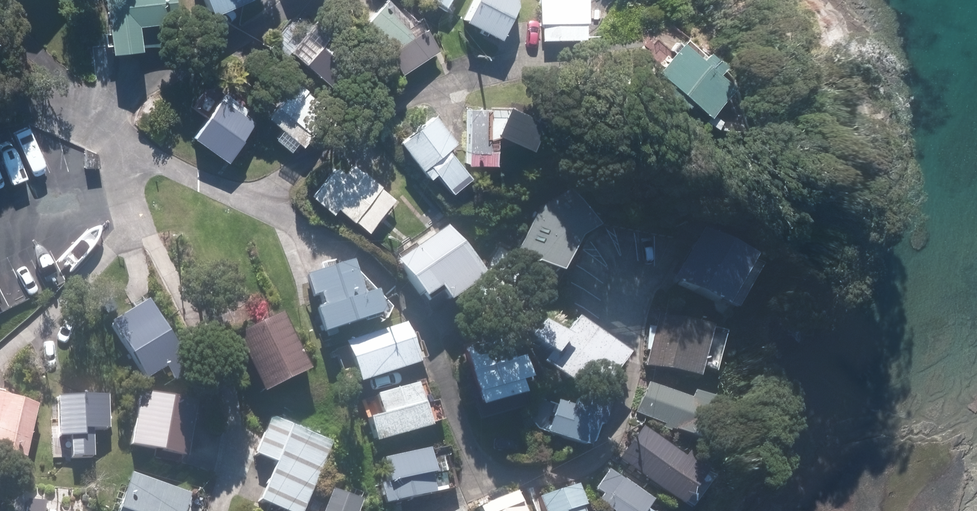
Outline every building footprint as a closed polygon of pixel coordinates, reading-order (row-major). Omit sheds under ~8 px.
[(172,21),(180,20),(179,0),(113,0),(118,57),(147,55),(144,30),(172,28),(172,21)] [(222,20),(266,0),(213,0),(222,20)] [(435,6),(437,2),(451,11),(458,0),(426,0),(435,6)] [(473,24),(510,41),(525,10),(523,0),(484,0),(473,24)] [(541,28),(548,28),(547,43),(592,43),(592,28),(597,27),(596,0),(541,0),(541,28)] [(418,39),(388,7),(366,28),(396,60),(407,78),(443,54),(429,32),(418,39)] [(324,20),(292,54),(309,70),(311,68),(341,95),(362,72),(332,44),(340,35),(324,20)] [(751,84),(735,71),(740,65),(719,50),(715,55),(693,39),(669,71),(727,116),(751,84)] [(260,116),(295,145),(325,109),(289,80),(260,116)] [(188,136),(221,161),(249,122),(216,98),(188,136)] [(463,105),(462,162),(491,163),(493,137),(501,137),(532,150),(543,124),(502,107),(463,105)] [(449,141),(428,113),(392,140),(420,178),(428,172),(443,192),(463,178),(441,147),(449,141)] [(339,159),(308,196),(328,212),(332,208),(360,231),(387,199),(339,159)] [(537,202),(511,252),(560,277),(576,245),(595,231),(564,189),(537,202)] [(405,263),(432,306),(486,271),(464,237),(460,240),(455,231),(405,263)] [(705,240),(680,286),(736,315),(760,269),(705,240)] [(347,261),(300,276),(306,296),(313,294),(317,306),(310,309),(318,334),(379,314),(372,292),(359,296),(347,261)] [(184,367),(141,299),(103,323),(139,379),(160,366),(167,378),(184,367)] [(226,338),(254,394),(301,370),(274,314),(226,338)] [(561,328),(536,363),(564,382),(576,366),(599,383),(626,345),(585,317),(572,336),(561,328)] [(665,322),(652,370),(707,384),(719,336),(665,322)] [(402,326),(342,344),(354,388),(415,370),(402,326)] [(458,359),(474,417),(518,403),(515,393),(524,390),(510,343),(458,359)] [(368,392),(374,414),(362,416),(369,443),(423,429),(411,381),(368,392)] [(639,416),(669,428),(668,430),(721,453),(736,415),(700,399),(697,407),(650,388),(639,416)] [(135,392),(125,446),(178,456),(188,402),(135,392)] [(105,395),(55,397),(57,438),(67,438),(68,457),(91,456),(90,430),(106,429),(105,395)] [(551,401),(541,436),(584,449),(598,404),(572,396),(568,407),(551,401)] [(0,398),(0,454),(16,458),(29,405),(0,398)] [(258,504),(277,510),(303,510),(312,488),(311,476),(326,438),(269,417),(253,456),(273,464),(258,504)] [(641,429),(617,463),(683,510),(707,478),(641,429)] [(382,482),(377,483),(381,505),(434,496),(427,450),(378,458),(382,482)] [(651,505),(607,471),(591,491),(600,498),(595,505),(604,510),(647,510),(651,505)] [(110,510),(175,510),(181,494),(123,474),(110,510)] [(354,495),(325,485),(317,510),(349,510),(354,495)] [(538,501),(541,510),(579,510),(585,509),(578,488),(538,501)] [(523,497),(513,502),(510,493),(495,499),(497,505),(483,510),(529,510),(523,497)]
